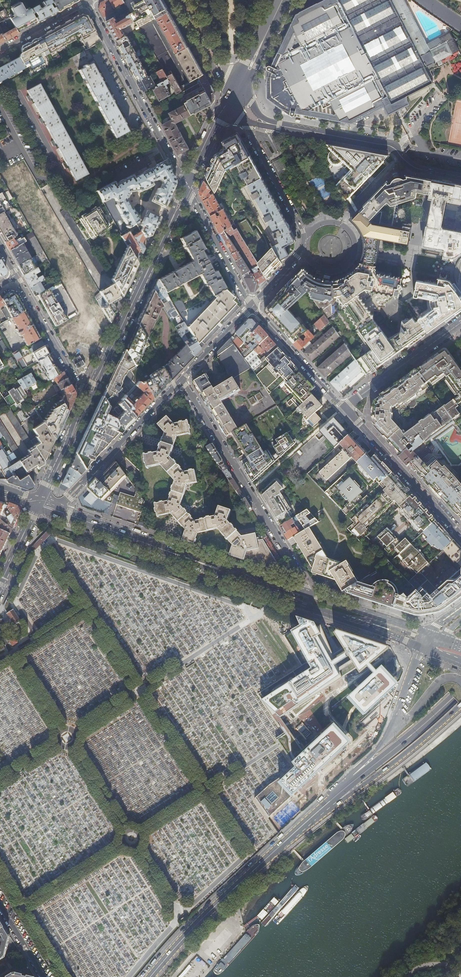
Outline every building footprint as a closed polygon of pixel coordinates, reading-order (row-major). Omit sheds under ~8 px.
[(37,23),(47,18),(57,12),(50,0),(47,0),(41,3),(43,6),(43,8),(41,9),(39,8),(37,5),(29,10),(36,22),(37,23)] [(57,12),(76,2),(77,0),(50,0),(57,12)] [(106,22),(115,17),(116,17),(113,12),(114,12),(107,0),(106,0),(100,3),(99,6),(99,9),(106,22)] [(113,9),(124,3),(122,0),(108,0),(113,9)] [(142,1),(142,0),(122,0),(124,3),(125,4),(128,10),(130,14),(135,22),(139,28),(154,20),(169,12),(166,5),(163,1),(163,0),(143,0),(142,1)] [(430,71),(438,67),(438,68),(445,65),(444,64),(456,58),(453,53),(458,50),(449,32),(426,44),(404,0),(325,0),(296,15),(267,76),(267,81),(268,81),(268,92),(267,92),(267,98),(285,110),(336,120),(351,123),(384,106),(388,114),(395,111),(409,104),(405,97),(433,83),(430,78),(433,76),(430,71)] [(13,18),(9,19),(17,33),(21,31),(20,29),(22,28),(25,28),(36,22),(29,10),(29,8),(26,10),(25,8),(23,9),(20,3),(10,9),(13,15),(12,16),(13,18)] [(6,40),(17,34),(17,33),(9,19),(4,9),(0,11),(0,15),(2,19),(3,20),(1,21),(0,22),(0,28),(1,29),(3,34),(1,35),(1,34),(0,34),(0,43),(6,40)] [(176,24),(169,12),(154,20),(170,49),(189,83),(198,77),(204,74),(201,70),(196,61),(191,51),(182,35),(176,24)] [(115,17),(106,22),(107,24),(116,41),(125,36),(121,30),(135,22),(130,14),(127,16),(126,18),(121,21),(118,23),(115,17)] [(76,17),(76,16),(72,19),(72,20),(68,22),(68,21),(64,23),(64,24),(58,27),(57,26),(53,28),(54,30),(50,32),(49,31),(45,33),(46,34),(36,39),(34,39),(31,41),(30,42),(30,43),(29,43),(27,43),(21,46),(21,48),(20,51),(20,52),(21,54),(19,55),(18,58),(24,68),(26,72),(30,80),(55,67),(51,59),(58,55),(56,51),(55,49),(62,45),(66,43),(65,41),(72,37),(71,35),(77,32),(84,44),(79,47),(82,52),(83,52),(100,43),(90,25),(92,24),(89,20),(88,21),(86,17),(80,15),(76,17)] [(125,36),(116,41),(117,43),(123,54),(125,57),(134,51),(130,43),(126,36),(125,36)] [(141,64),(134,51),(125,57),(126,59),(137,79),(138,82),(149,76),(154,73),(150,65),(146,67),(147,69),(147,70),(146,71),(146,72),(145,72),(141,64)] [(85,55),(83,52),(82,52),(71,58),(73,62),(85,55)] [(24,68),(18,58),(18,57),(10,61),(0,67),(0,81),(24,68)] [(137,79),(126,59),(124,59),(135,79),(135,80),(136,80),(137,79)] [(112,105),(109,100),(100,82),(97,77),(91,65),(86,67),(85,65),(82,67),(83,68),(79,71),(114,138),(127,132),(124,127),(121,122),(112,105)] [(164,72),(162,69),(157,72),(162,82),(164,81),(168,79),(167,77),(164,72)] [(169,75),(167,77),(168,79),(169,81),(170,82),(177,95),(178,95),(177,94),(180,92),(182,92),(180,88),(170,71),(168,73),(169,75)] [(207,80),(204,74),(198,77),(206,91),(212,103),(213,101),(214,99),(214,93),(210,85),(207,80)] [(155,86),(149,76),(138,82),(144,92),(152,88),(154,87),(155,86)] [(206,91),(198,77),(189,83),(180,88),(182,92),(180,92),(183,98),(194,92),(196,95),(199,93),(200,94),(206,91)] [(155,86),(154,87),(152,88),(159,101),(170,95),(165,85),(170,82),(169,81),(168,79),(164,81),(162,82),(157,85),(159,87),(157,87),(157,86),(156,87),(155,86)] [(29,96),(32,101),(41,118),(44,123),(53,140),(56,145),(66,162),(68,167),(75,179),(87,173),(63,129),(39,84),(27,91),(29,96)] [(199,110),(212,103),(206,91),(200,94),(199,93),(196,95),(194,92),(183,98),(186,104),(192,114),(199,110)] [(186,104),(169,113),(170,115),(173,120),(175,124),(188,117),(192,114),(186,104)] [(173,120),(162,125),(171,142),(182,136),(175,124),(173,120)] [(225,150),(218,154),(227,169),(237,163),(242,172),(240,173),(243,178),(245,177),(249,184),(262,177),(250,155),(249,155),(237,134),(231,137),(226,140),(223,142),(227,147),(224,148),(225,150)] [(183,138),(182,136),(171,142),(180,159),(183,159),(186,159),(190,151),(183,138)] [(336,186),(340,192),(345,200),(347,198),(350,196),(388,155),(326,144),(328,146),(333,150),(330,154),(329,155),(329,157),(329,158),(330,160),(331,162),(333,163),(334,164),(336,164),(337,164),(339,164),(340,163),(343,160),(352,169),(336,186)] [(214,159),(213,158),(212,158),(212,159),(211,160),(212,161),(213,162),(212,165),(210,168),(209,167),(208,167),(207,169),(207,170),(209,171),(206,176),(206,177),(212,187),(213,189),(215,193),(227,169),(218,154),(216,155),(214,159)] [(284,171),(282,169),(286,167),(281,158),(272,164),(278,175),(284,171)] [(0,173),(0,177),(7,189),(8,191),(11,195),(60,282),(59,282),(60,284),(61,284),(78,315),(83,312),(80,308),(81,307),(66,280),(66,281),(65,279),(79,271),(30,184),(17,191),(7,175),(26,164),(23,160),(0,173)] [(166,165),(164,162),(133,178),(132,176),(115,184),(114,182),(97,191),(103,202),(112,197),(113,199),(113,198),(117,204),(115,206),(120,215),(122,219),(126,226),(125,227),(126,228),(127,227),(127,228),(135,223),(134,223),(138,220),(134,212),(133,212),(131,209),(129,208),(125,201),(129,193),(138,191),(139,192),(143,190),(152,186),(150,183),(155,180),(156,180),(157,180),(158,180),(159,181),(160,181),(160,182),(161,183),(161,184),(160,185),(158,190),(157,189),(151,201),(163,208),(166,202),(169,197),(174,185),(174,184),(174,182),(174,181),(174,179),(166,165)] [(393,173),(393,174),(395,179),(393,180),(392,182),(390,183),(388,179),(364,205),(365,205),(360,210),(363,212),(370,219),(372,221),(382,211),(384,211),(382,223),(393,226),(397,206),(399,204),(417,198),(418,192),(427,193),(430,194),(433,179),(430,178),(406,174),(407,178),(405,178),(403,177),(401,177),(399,172),(399,171),(396,172),(395,172),(393,173)] [(203,182),(199,191),(199,193),(199,195),(207,209),(211,216),(225,208),(222,203),(219,205),(212,194),(210,195),(210,194),(208,193),(210,191),(209,189),(212,187),(206,177),(203,182)] [(249,184),(247,185),(252,194),(254,199),(255,198),(265,216),(265,217),(267,221),(268,221),(274,233),(276,237),(278,236),(281,242),(272,247),(280,260),(289,255),(284,246),(295,240),(290,231),(292,230),(262,177),(249,184)] [(455,258),(460,254),(460,184),(433,179),(430,194),(429,199),(433,199),(424,246),(445,250),(444,256),(455,258)] [(0,193),(0,213),(11,207),(2,192),(0,193)] [(350,196),(347,198),(356,212),(359,210),(350,196)] [(11,207),(0,213),(0,235),(4,243),(17,236),(8,220),(6,216),(7,216),(7,215),(8,215),(9,214),(10,214),(11,214),(12,214),(13,214),(14,214),(13,214),(15,218),(16,217),(17,219),(22,216),(16,204),(15,204),(11,207)] [(80,223),(76,226),(85,240),(90,237),(91,239),(110,226),(108,224),(113,221),(105,206),(99,210),(98,207),(78,220),(80,223)] [(227,211),(225,208),(211,216),(213,220),(218,229),(220,233),(224,231),(231,226),(232,226),(225,212),(227,211)] [(76,226),(66,209),(60,213),(101,276),(106,273),(85,240),(76,226)] [(356,212),(350,219),(354,222),(357,224),(359,227),(361,229),(362,233),(363,236),(364,239),(365,242),(365,246),(365,249),(365,252),(364,256),(363,259),(361,262),(377,265),(379,255),(381,244),(382,238),(409,243),(413,226),(404,224),(404,227),(393,226),(382,223),(373,222),(372,221),(370,219),(363,212),(360,210),(360,209),(359,210),(356,212)] [(233,222),(227,211),(225,212),(232,226),(231,224),(233,222)] [(156,223),(159,218),(146,212),(139,226),(142,227),(140,231),(147,243),(149,238),(152,233),(154,228),(156,223)] [(12,218),(8,220),(17,236),(20,234),(21,233),(12,218)] [(135,223),(127,228),(126,229),(130,235),(138,229),(135,223)] [(262,284),(267,279),(261,269),(258,271),(257,269),(260,267),(257,263),(258,263),(244,240),(237,229),(234,230),(231,226),(224,231),(228,236),(230,235),(230,236),(233,234),(252,266),(251,267),(252,268),(255,273),(252,275),(260,287),(262,284)] [(127,247),(127,248),(137,264),(139,259),(141,254),(131,237),(130,235),(126,229),(125,230),(127,233),(123,235),(121,233),(119,234),(123,241),(127,239),(130,244),(126,247),(127,247)] [(131,237),(141,254),(144,248),(147,243),(140,231),(131,237)] [(192,262),(157,280),(165,293),(199,275),(206,287),(207,286),(212,296),(213,296),(224,290),(225,289),(226,289),(216,272),(214,273),(201,251),(204,250),(194,231),(179,239),(183,246),(187,252),(192,262)] [(224,231),(220,233),(222,238),(229,250),(231,255),(237,251),(228,236),(224,231)] [(17,236),(4,243),(9,250),(21,243),(28,239),(34,236),(31,232),(22,237),(20,234),(17,236)] [(36,254),(42,251),(39,246),(34,236),(28,239),(36,254)] [(21,243),(9,250),(11,255),(17,265),(29,259),(30,258),(25,249),(23,249),(22,247),(24,247),(21,243)] [(111,281),(113,283),(121,297),(137,264),(127,248),(127,247),(111,281)] [(272,247),(258,263),(257,263),(260,267),(261,269),(267,279),(268,278),(270,276),(273,273),(276,269),(279,266),(282,264),(282,263),(280,260),(272,247)] [(237,251),(231,255),(234,260),(235,262),(242,258),(237,251)] [(255,292),(260,287),(252,275),(242,258),(235,262),(251,292),(255,292)] [(29,259),(17,265),(23,275),(35,268),(35,267),(34,267),(29,259)] [(356,327),(359,327),(359,328),(372,319),(371,317),(371,314),(373,315),(374,310),(378,311),(379,307),(381,307),(383,307),(384,303),(385,303),(396,296),(397,298),(399,296),(400,293),(401,284),(402,279),(400,276),(397,278),(395,275),(393,277),(390,274),(388,276),(386,273),(383,275),(381,272),(379,274),(375,271),(377,268),(376,267),(376,266),(377,265),(361,262),(359,265),(359,266),(357,268),(355,270),(353,273),(350,274),(347,276),(345,277),(342,278),(339,279),(337,280),(336,280),(333,280),(334,297),(337,298),(337,300),(339,300),(340,301),(339,303),(342,304),(343,305),(342,307),(345,308),(346,309),(345,311),(348,312),(348,315),(350,316),(351,317),(351,319),(353,320),(354,321),(353,323),(356,324),(356,327)] [(338,279),(337,280),(339,279),(342,278),(345,277),(347,276),(350,274),(353,273),(355,270),(357,268),(359,266),(357,266),(357,267),(356,267),(356,268),(355,269),(354,270),(353,271),(352,271),(352,272),(351,273),(350,273),(350,274),(349,274),(348,274),(348,275),(347,275),(346,276),(345,276),(344,277),(343,277),(342,277),(341,278),(340,278),(339,278),(338,279)] [(39,271),(36,267),(35,268),(23,275),(27,282),(29,287),(39,282),(45,279),(43,275),(41,276),(37,278),(34,274),(39,271)] [(309,272),(307,270),(306,269),(305,268),(304,268),(303,268),(303,269),(302,269),(301,269),(301,270),(298,272),(295,275),(306,291),(324,315),(326,319),(332,315),(331,305),(332,305),(334,304),(334,302),(334,301),(337,300),(337,298),(334,297),(333,280),(330,280),(326,280),(322,279),(318,278),(315,276),(312,274),(309,272)] [(59,282),(60,282),(54,273),(47,277),(45,278),(50,287),(51,287),(59,282)] [(277,300),(285,309),(286,309),(287,308),(306,291),(295,275),(277,294),(274,297),(277,300)] [(155,285),(152,291),(162,307),(170,319),(172,317),(170,313),(175,310),(172,304),(165,293),(157,280),(155,285)] [(29,287),(34,296),(38,294),(44,291),(39,282),(29,287)] [(112,313),(114,312),(115,310),(111,303),(121,297),(113,283),(99,292),(102,296),(106,303),(112,313)] [(38,294),(55,325),(67,319),(50,287),(44,291),(38,294)] [(189,332),(191,335),(197,344),(201,339),(205,335),(210,330),(214,326),(219,320),(223,316),(228,310),(232,307),(234,304),(231,301),(233,298),(228,294),(224,290),(213,296),(215,298),(186,327),(189,332)] [(145,306),(139,320),(147,334),(148,334),(149,334),(150,332),(149,331),(159,309),(162,307),(152,291),(145,306)] [(21,301),(17,294),(9,292),(4,295),(5,297),(10,294),(16,295),(21,305),(23,304),(21,301)] [(2,299),(0,299),(4,306),(5,308),(11,318),(24,311),(27,309),(27,308),(24,310),(23,309),(23,308),(21,305),(16,295),(10,294),(5,297),(2,299)] [(286,309),(285,309),(277,300),(274,297),(271,300),(266,306),(264,308),(264,309),(264,310),(265,311),(265,312),(269,315),(268,315),(273,320),(288,337),(293,343),(299,338),(304,334),(307,330),(302,324),(301,325),(294,317),(293,317),(286,309)] [(112,313),(106,303),(104,303),(105,305),(104,305),(101,300),(97,302),(100,307),(109,323),(111,319),(113,315),(112,313)] [(172,304),(175,310),(178,315),(186,310),(182,303),(181,302),(180,302),(179,301),(178,301),(177,301),(176,302),(172,304)] [(11,318),(5,308),(1,310),(7,320),(11,318)] [(287,308),(286,309),(293,317),(294,316),(287,308)] [(24,311),(11,318),(17,328),(15,329),(17,332),(16,332),(17,333),(18,333),(19,336),(21,336),(26,345),(40,338),(24,311)] [(326,319),(324,315),(319,320),(323,324),(321,326),(320,327),(321,329),(329,322),(326,319)] [(295,316),(294,317),(301,325),(302,324),(295,316)] [(404,323),(401,325),(400,331),(391,338),(391,337),(390,336),(388,338),(383,331),(383,332),(373,318),(372,319),(359,328),(359,329),(360,330),(367,340),(365,342),(350,352),(351,354),(355,359),(363,370),(366,375),(376,368),(383,363),(398,353),(401,351),(403,349),(405,348),(412,343),(414,341),(417,339),(427,332),(419,320),(416,322),(415,321),(413,317),(410,319),(404,323)] [(138,322),(137,324),(145,339),(146,336),(147,334),(139,320),(138,322)] [(248,320),(235,334),(238,337),(244,343),(245,341),(242,338),(250,331),(252,334),(259,328),(252,320),(250,320),(248,320)] [(71,328),(81,333),(86,324),(79,321),(73,324),(74,323),(66,327),(63,334),(66,339),(71,328)] [(182,328),(177,331),(180,337),(181,339),(185,345),(192,357),(200,349),(197,344),(191,335),(189,336),(191,339),(188,341),(184,335),(189,332),(186,327),(183,322),(179,324),(182,328)] [(137,370),(142,360),(138,354),(140,350),(149,345),(145,339),(137,324),(136,325),(135,325),(134,327),(133,329),(134,329),(133,331),(131,333),(131,335),(130,336),(129,338),(128,340),(128,341),(128,342),(127,342),(126,344),(125,346),(126,346),(124,349),(129,357),(137,370)] [(306,351),(303,353),(310,362),(339,337),(332,327),(312,345),(308,341),(302,347),(306,351)] [(76,343),(81,333),(71,328),(66,339),(72,350),(76,343)] [(268,337),(259,328),(252,334),(250,336),(253,339),(253,338),(257,341),(256,342),(259,345),(268,337)] [(299,338),(293,343),(299,349),(302,347),(308,341),(313,336),(308,330),(307,330),(304,334),(307,337),(305,339),(304,338),(303,339),(304,341),(303,342),(299,338)] [(367,340),(360,330),(358,332),(365,342),(367,340)] [(81,333),(76,343),(86,348),(85,349),(93,353),(97,345),(89,341),(90,338),(81,333)] [(236,339),(232,343),(240,353),(241,352),(238,348),(244,343),(238,337),(236,339)] [(275,344),(268,337),(259,345),(258,346),(252,351),(252,352),(244,359),(248,363),(254,370),(267,359),(265,356),(260,360),(256,356),(264,349),(268,354),(276,346),(275,344)] [(47,344),(44,339),(30,347),(33,352),(37,350),(36,350),(44,345),(47,344)] [(221,347),(213,357),(215,359),(217,358),(229,377),(231,380),(251,368),(248,363),(244,359),(241,355),(240,353),(232,343),(231,342),(229,339),(221,347)] [(256,343),(249,349),(252,351),(258,346),(256,343)] [(350,352),(344,343),(316,368),(324,377),(351,354),(350,352)] [(37,350),(33,352),(31,353),(33,356),(32,356),(33,358),(31,359),(33,363),(36,361),(49,354),(44,345),(36,350),(37,350)] [(185,345),(165,365),(173,377),(192,357),(185,345)] [(249,348),(241,355),(244,359),(252,352),(252,351),(249,349),(249,348)] [(460,368),(460,367),(448,349),(448,348),(447,348),(446,348),(436,355),(430,360),(425,364),(426,365),(446,350),(447,350),(460,369),(460,368)] [(121,352),(122,354),(121,356),(108,384),(118,390),(121,391),(122,389),(121,388),(119,387),(124,375),(126,371),(126,372),(127,372),(130,374),(131,376),(132,379),(132,381),(131,382),(135,385),(139,381),(141,378),(137,370),(129,357),(124,349),(124,351),(121,352)] [(254,370),(253,371),(261,382),(287,358),(285,356),(278,349),(267,359),(254,370)] [(446,405),(446,404),(444,406),(445,406),(454,419),(460,414),(456,408),(455,406),(458,404),(460,402),(460,369),(447,350),(446,350),(426,365),(419,370),(428,383),(431,381),(432,383),(437,380),(437,379),(439,377),(440,378),(445,374),(446,376),(448,379),(447,380),(457,394),(459,393),(460,395),(446,405)] [(17,351),(12,353),(16,361),(22,358),(17,351)] [(50,354),(49,354),(36,361),(37,363),(39,365),(38,366),(44,377),(45,376),(46,379),(47,381),(49,380),(61,373),(50,354)] [(285,356),(287,358),(292,364),(293,363),(291,360),(291,359),(290,358),(289,358),(288,357),(286,355),(285,356)] [(22,358),(16,361),(21,370),(27,367),(22,358)] [(287,358),(261,382),(269,395),(281,384),(283,382),(284,381),(291,375),(297,369),(292,364),(287,358)] [(363,370),(355,359),(329,382),(338,392),(363,370)] [(162,367),(170,380),(172,379),(173,377),(165,365),(164,366),(162,367)] [(149,378),(143,381),(146,387),(153,398),(156,394),(170,380),(162,367),(151,372),(149,375),(150,377),(149,378)] [(309,393),(314,388),(297,369),(291,375),(284,381),(287,384),(286,385),(293,393),(296,396),(294,397),(290,400),(293,403),(295,406),(297,405),(299,407),(312,396),(309,393)] [(408,403),(428,388),(431,387),(428,383),(419,370),(418,370),(402,382),(386,393),(381,397),(374,403),(373,407),(372,412),(372,416),(372,419),(373,423),(372,423),(373,425),(381,434),(388,442),(389,443),(391,445),(393,447),(395,450),(399,455),(400,455),(410,447),(420,437),(424,442),(429,438),(428,436),(430,435),(433,439),(434,439),(445,430),(453,424),(456,422),(454,419),(445,406),(439,411),(422,423),(420,425),(419,424),(418,422),(417,422),(415,421),(414,422),(414,423),(413,424),(414,425),(415,427),(412,429),(402,436),(400,434),(398,432),(399,426),(395,422),(394,421),(395,414),(400,410),(402,413),(404,412),(405,413),(406,413),(407,413),(408,412),(409,411),(409,410),(409,409),(408,407),(409,406),(408,405),(408,404),(408,403)] [(402,380),(401,381),(402,382),(418,370),(417,370),(416,370),(413,371),(407,376),(403,379),(402,380)] [(63,372),(61,373),(49,380),(51,383),(55,381),(56,384),(66,378),(63,372)] [(19,380),(17,381),(21,387),(23,391),(24,390),(28,388),(31,387),(35,384),(36,383),(31,373),(29,374),(27,375),(21,379),(19,380)] [(440,378),(439,377),(437,379),(437,380),(432,383),(431,381),(428,383),(431,387),(446,376),(445,374),(440,378)] [(193,383),(200,394),(212,387),(208,380),(205,376),(193,383)] [(212,387),(221,402),(238,391),(231,380),(229,377),(212,387)] [(70,384),(66,378),(56,384),(60,390),(62,389),(70,384)] [(447,380),(446,381),(456,395),(457,394),(447,380)] [(122,400),(121,400),(128,408),(130,406),(132,409),(130,411),(133,414),(135,417),(136,415),(144,407),(152,399),(153,398),(146,387),(143,381),(142,383),(141,383),(139,381),(135,385),(134,387),(127,394),(128,395),(136,386),(142,392),(143,390),(144,391),(139,397),(138,395),(137,396),(138,397),(137,397),(138,398),(136,399),(134,397),(132,400),(134,402),(133,403),(125,397),(123,398),(122,400)] [(402,382),(401,381),(399,383),(396,385),(395,385),(391,388),(386,391),(386,392),(386,393),(402,382)] [(192,384),(198,395),(200,394),(193,383),(192,384)] [(62,398),(61,400),(67,412),(71,405),(75,396),(75,395),(75,393),(70,384),(62,389),(64,393),(62,398)] [(108,384),(106,385),(105,387),(106,389),(105,391),(102,396),(110,409),(110,410),(117,404),(121,400),(122,400),(123,398),(125,397),(125,396),(126,395),(122,392),(121,391),(118,390),(108,384)] [(284,386),(294,397),(296,396),(293,393),(286,385),(284,386)] [(8,407),(15,403),(16,405),(19,403),(18,401),(21,399),(20,398),(26,395),(23,391),(21,387),(14,391),(13,388),(7,392),(8,394),(9,395),(3,399),(8,407)] [(210,411),(222,404),(221,402),(212,387),(200,394),(210,411)] [(408,405),(409,406),(411,408),(412,408),(414,408),(416,407),(417,406),(418,404),(418,402),(417,400),(430,391),(428,388),(408,403),(408,404),(408,405)] [(260,392),(248,399),(251,405),(263,399),(260,392)] [(57,394),(46,401),(61,426),(62,423),(65,417),(67,413),(67,412),(61,400),(57,394)] [(77,451),(75,454),(78,459),(81,464),(85,470),(86,468),(88,466),(87,464),(89,460),(91,461),(92,459),(92,460),(94,457),(93,457),(94,455),(91,454),(98,440),(100,441),(101,440),(102,440),(103,437),(103,435),(101,434),(106,424),(113,428),(112,429),(120,433),(122,430),(116,420),(110,410),(110,409),(102,396),(97,408),(86,430),(83,437),(79,446),(77,451)] [(322,407),(312,396),(299,407),(298,409),(308,420),(315,414),(316,413),(317,412),(322,407)] [(117,404),(110,410),(116,420),(122,430),(127,425),(135,417),(133,414),(130,411),(128,409),(128,408),(121,400),(117,404)] [(62,423),(61,426),(46,401),(34,408),(37,412),(43,422),(44,422),(43,423),(52,437),(52,436),(54,439),(56,436),(57,436),(56,435),(57,435),(59,433),(59,431),(61,430),(62,427),(62,423)] [(222,404),(210,411),(222,429),(224,433),(226,436),(232,433),(238,429),(236,425),(233,422),(222,404)] [(34,408),(28,411),(31,416),(37,412),(34,408)] [(10,410),(4,413),(29,452),(28,452),(29,454),(28,454),(23,457),(0,421),(0,432),(3,437),(16,457),(18,461),(33,484),(36,477),(30,468),(35,465),(37,468),(42,466),(44,462),(42,460),(33,446),(30,441),(11,411),(10,410)] [(422,423),(439,411),(438,410),(432,414),(429,415),(426,417),(424,419),(423,421),(419,424),(420,425),(422,423)] [(228,556),(232,557),(243,546),(256,543),(256,542),(255,534),(240,537),(236,532),(237,531),(236,530),(235,531),(233,528),(234,527),(231,524),(230,525),(227,521),(230,511),(218,506),(215,517),(209,518),(208,517),(206,518),(207,519),(203,520),(203,519),(199,520),(194,522),(180,506),(187,486),(197,484),(195,471),(192,471),(192,470),(189,471),(189,472),(183,473),(178,468),(179,467),(177,465),(177,466),(174,464),(175,463),(173,460),(172,461),(169,457),(176,438),(187,435),(187,436),(189,436),(188,431),(190,430),(188,423),(187,423),(186,421),(185,421),(185,422),(181,423),(181,422),(178,423),(178,424),(173,425),(165,417),(156,426),(164,434),(157,453),(145,456),(145,455),(143,455),(144,461),(143,461),(144,465),(145,464),(146,470),(148,469),(147,468),(159,466),(174,482),(172,488),(171,487),(171,490),(171,491),(170,494),(169,494),(168,497),(169,498),(167,502),(162,503),(162,502),(159,503),(159,504),(155,505),(155,504),(154,504),(155,510),(154,510),(155,514),(156,514),(157,519),(159,518),(158,517),(170,515),(184,530),(181,540),(193,544),(194,543),(195,543),(196,540),(195,539),(197,535),(218,529),(225,538),(224,539),(225,541),(227,540),(231,546),(228,556)] [(326,426),(319,432),(334,449),(340,444),(349,435),(334,419),(326,426)] [(38,443),(33,446),(42,460),(46,458),(54,439),(52,436),(52,437),(43,423),(44,422),(43,422),(32,429),(36,436),(34,437),(35,437),(38,443)] [(454,426),(453,424),(445,430),(434,439),(435,441),(454,426)] [(246,425),(238,429),(232,433),(231,434),(239,446),(240,445),(242,449),(241,450),(243,454),(245,453),(247,457),(260,450),(261,449),(246,425)] [(381,434),(373,425),(372,426),(374,429),(379,434),(380,435),(381,434)] [(402,436),(412,429),(411,428),(410,427),(409,427),(408,427),(403,431),(400,434),(402,436)] [(295,445),(287,434),(276,441),(277,443),(278,445),(276,446),(273,448),(277,454),(278,456),(283,453),(284,454),(295,445)] [(381,434),(380,435),(386,442),(387,443),(388,442),(381,434)] [(349,435),(340,444),(343,448),(345,450),(316,476),(323,484),(352,458),(357,463),(367,454),(366,454),(363,450),(360,447),(356,442),(353,439),(350,435),(349,435)] [(431,441),(433,439),(430,435),(428,436),(429,438),(424,442),(426,445),(431,441)] [(35,437),(30,441),(33,446),(38,443),(35,437)] [(400,455),(398,457),(400,460),(402,462),(406,467),(409,464),(417,457),(415,455),(419,451),(417,449),(424,442),(420,437),(410,447),(400,455)] [(434,439),(433,439),(431,441),(435,448),(434,449),(433,451),(433,453),(433,454),(440,454),(441,454),(441,455),(442,456),(442,460),(445,460),(455,471),(460,465),(460,462),(458,465),(451,465),(435,441),(434,439)] [(222,462),(211,444),(205,448),(217,465),(222,462)] [(264,453),(261,449),(260,450),(247,457),(246,458),(248,462),(242,466),(250,480),(255,477),(255,478),(270,466),(269,464),(274,461),(273,459),(271,457),(268,451),(264,453)] [(278,456),(277,454),(271,457),(273,459),(274,461),(269,464),(270,466),(284,454),(283,453),(278,456)] [(75,470),(80,474),(85,470),(81,464),(78,459),(75,454),(71,463),(69,467),(75,470)] [(367,454),(357,463),(359,466),(370,478),(373,482),(376,480),(380,484),(392,473),(388,469),(385,465),(383,463),(382,464),(378,460),(375,457),(374,457),(372,458),(372,459),(372,460),(367,454)] [(433,454),(428,454),(421,461),(417,457),(409,464),(411,466),(415,471),(417,473),(422,479),(424,481),(428,485),(437,495),(460,521),(460,484),(460,465),(455,471),(445,460),(442,460),(442,456),(441,455),(441,454),(440,454),(433,454)] [(5,458),(0,461),(0,467),(2,470),(1,471),(6,479),(11,475),(6,467),(11,465),(6,458),(8,457),(7,456),(5,458)] [(33,485),(33,484),(18,461),(15,462),(11,465),(6,467),(11,475),(6,479),(5,479),(6,482),(26,489),(32,487),(33,485)] [(227,470),(222,462),(217,465),(222,473),(227,470)] [(99,480),(111,491),(124,478),(126,477),(116,463),(108,472),(99,480)] [(370,478),(359,466),(358,467),(360,470),(359,470),(362,473),(362,472),(364,474),(363,474),(365,477),(366,476),(368,479),(370,478)] [(75,470),(69,467),(67,472),(65,475),(61,484),(68,488),(76,479),(80,474),(75,470)] [(227,470),(222,473),(235,491),(238,489),(227,470)] [(359,511),(350,520),(353,524),(347,529),(367,550),(373,545),(369,541),(366,537),(370,534),(366,529),(364,528),(368,525),(372,521),(375,518),(378,516),(381,513),(386,508),(389,506),(392,503),(394,502),(399,507),(410,497),(412,495),(410,493),(404,486),(400,482),(396,478),(393,474),(392,473),(380,484),(384,489),(371,500),(367,496),(363,499),(355,507),(359,511)] [(393,473),(393,474),(396,478),(400,482),(401,481),(401,480),(394,474),(393,473)] [(61,484),(65,475),(64,474),(58,488),(64,491),(68,488),(61,484)] [(340,478),(324,493),(328,497),(333,494),(329,490),(341,479),(340,478)] [(111,491),(99,480),(99,481),(98,481),(98,480),(96,479),(88,488),(90,491),(94,495),(98,498),(102,501),(109,504),(112,496),(111,491)] [(329,490),(333,494),(334,495),(337,492),(341,492),(338,489),(344,484),(343,482),(341,479),(329,490)] [(274,520),(279,527),(291,520),(289,516),(287,512),(289,511),(290,510),(288,506),(285,501),(282,497),(279,492),(283,489),(282,488),(276,482),(275,480),(259,495),(263,502),(274,520)] [(345,507),(341,510),(346,515),(355,507),(363,499),(359,495),(361,493),(361,491),(359,488),(360,487),(354,481),(353,482),(351,480),(349,480),(344,484),(338,489),(341,492),(347,499),(354,506),(348,511),(345,507)] [(235,491),(246,507),(248,506),(238,489),(235,491)] [(144,502),(135,490),(133,498),(118,493),(117,497),(114,505),(140,513),(144,502)] [(94,495),(90,491),(81,501),(89,506),(98,498),(94,495)] [(413,499),(410,497),(399,507),(403,511),(402,512),(419,531),(421,530),(424,532),(432,524),(429,521),(433,517),(431,515),(430,517),(426,513),(428,512),(426,510),(424,511),(420,506),(422,504),(420,503),(418,505),(415,501),(417,499),(415,497),(413,499)] [(344,506),(345,507),(348,511),(354,506),(347,499),(347,503),(344,506)] [(1,518),(3,511),(8,508),(8,506),(0,503),(0,518),(1,518)] [(21,514),(18,506),(13,505),(9,503),(8,506),(8,508),(11,509),(5,513),(9,519),(4,523),(12,529),(13,528),(13,526),(15,527),(21,514)] [(305,517),(310,514),(307,510),(291,520),(279,527),(287,541),(292,538),(296,536),(309,528),(318,522),(314,518),(309,522),(305,517)] [(310,514),(305,517),(309,522),(314,518),(310,514)] [(3,531),(10,534),(10,533),(12,529),(4,523),(1,520),(0,521),(0,529),(3,531)] [(424,532),(422,534),(427,540),(433,546),(437,551),(440,549),(442,551),(443,551),(452,542),(454,541),(449,536),(440,526),(436,521),(432,524),(424,532)] [(71,530),(62,526),(60,531),(63,533),(65,534),(63,540),(67,541),(71,530)] [(51,528),(35,544),(38,548),(54,531),(51,528)] [(309,528),(296,536),(300,542),(296,544),(303,555),(305,554),(312,566),(311,568),(310,574),(312,574),(313,575),(315,575),(326,578),(327,577),(332,578),(333,577),(335,577),(339,583),(338,583),(343,591),(357,583),(350,573),(346,566),(348,565),(345,561),(341,564),(326,559),(325,558),(321,552),(323,551),(309,528)] [(4,546),(10,534),(3,531),(0,529),(0,555),(4,546)] [(399,542),(387,529),(375,540),(379,544),(381,543),(386,548),(384,550),(388,555),(394,549),(399,554),(411,544),(405,538),(399,542)] [(243,546),(232,557),(269,569),(276,564),(262,541),(256,542),(256,543),(243,546)] [(454,541),(452,542),(443,551),(442,551),(453,563),(455,562),(460,568),(460,549),(454,541)] [(411,544),(399,554),(404,560),(403,561),(402,562),(408,569),(409,568),(410,567),(414,571),(417,574),(428,564),(426,561),(422,556),(416,549),(416,550),(411,544)] [(418,548),(416,549),(422,556),(426,561),(426,560),(426,559),(424,555),(418,548)] [(305,554),(303,555),(311,568),(312,566),(305,554)] [(457,572),(429,597),(420,588),(417,591),(409,582),(390,562),(385,557),(374,567),(377,571),(375,572),(368,576),(357,583),(343,591),(342,591),(361,598),(368,600),(374,602),(374,603),(375,603),(376,604),(378,605),(380,606),(383,607),(386,607),(389,607),(390,608),(399,611),(414,616),(416,616),(422,615),(422,614),(424,614),(425,615),(426,615),(428,615),(430,615),(431,614),(431,613),(434,612),(435,613),(440,612),(443,610),(457,600),(460,598),(460,568),(459,570),(457,572)] [(417,574),(409,582),(417,591),(420,588),(429,597),(457,572),(452,567),(434,583),(431,586),(424,577),(427,574),(433,569),(428,564),(417,574)] [(431,586),(434,583),(427,574),(424,577),(431,586)] [(342,591),(343,591),(338,583),(339,583),(335,577),(333,577),(332,578),(327,577),(326,578),(334,581),(341,591),(342,591)] [(7,614),(15,626),(21,622),(14,609),(7,599),(4,606),(4,607),(4,608),(4,609),(7,613),(7,614)] [(314,623),(296,617),(300,626),(283,636),(300,665),(329,648),(320,626),(317,628),(314,623)] [(329,648),(300,665),(301,666),(308,662),(312,668),(297,678),(293,671),(284,678),(280,680),(257,695),(284,733),(308,767),(309,768),(300,774),(292,780),(299,790),(318,772),(349,743),(333,725),(303,752),(280,718),(291,711),(295,717),(320,694),(319,693),(357,669),(359,673),(365,669),(357,656),(342,632),(336,630),(334,633),(340,642),(339,642),(343,648),(332,655),(329,648)] [(355,636),(342,632),(357,656),(370,647),(375,644),(376,643),(370,641),(355,636)] [(384,646),(376,643),(375,644),(370,647),(377,659),(388,649),(388,647),(384,646)] [(370,647),(357,656),(365,669),(367,667),(370,664),(375,661),(377,659),(370,647)] [(370,664),(367,667),(373,674),(376,671),(370,664)] [(397,685),(391,678),(383,670),(380,667),(376,671),(373,674),(348,697),(365,715),(376,705),(395,687),(397,685)] [(348,713),(338,721),(345,729),(351,723),(356,718),(352,714),(350,716),(348,713)] [(308,767),(284,733),(276,739),(295,767),(269,785),(255,800),(268,819),(277,811),(293,796),(299,790),(292,780),(300,774),(309,768),(308,767)] [(272,823),(276,829),(286,821),(282,816),(272,823)] [(158,853),(178,901),(190,896),(224,866),(218,859),(219,857),(209,845),(212,843),(213,841),(205,832),(205,831),(199,824),(199,826),(193,825),(191,834),(190,835),(187,828),(183,827),(182,836),(174,827),(171,828),(173,830),(169,833),(168,829),(167,833),(158,831),(167,851),(158,842),(151,848),(161,850),(160,854),(158,853)] [(3,958),(5,955),(7,948),(8,944),(9,938),(8,934),(0,921),(0,960),(3,958)]
